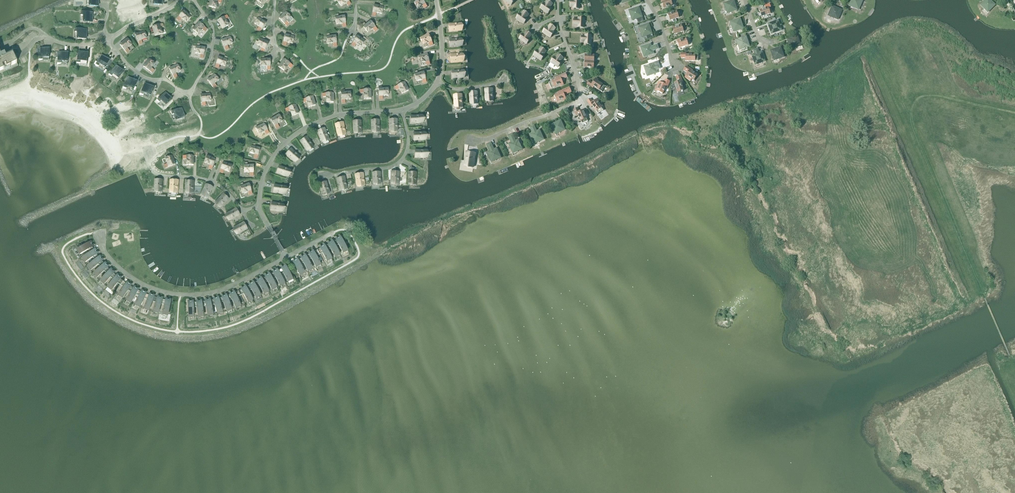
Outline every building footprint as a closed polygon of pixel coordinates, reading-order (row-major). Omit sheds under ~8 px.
[(205,8),(208,9),(209,7),(216,8),(217,3),(220,3),(221,0),(210,0),(210,3),(207,2),(205,8)] [(422,5),(424,8),(427,6),(423,0),(417,0),(411,0),(410,1),(412,4),(414,2),(417,8),(422,5)] [(673,5),(671,0),(668,0),(662,2),(664,8),(673,5)] [(724,4),(727,13),(737,10),(734,0),(724,4)] [(859,10),(863,0),(862,0),(851,0),(849,6),(859,10)] [(995,5),(990,0),(985,0),(980,5),(988,12),(995,5)] [(545,5),(544,4),(540,8),(548,13),(551,9),(549,8),(552,4),(548,1),(545,5)] [(574,7),(574,9),(579,9),(580,1),(574,1),(570,1),(570,6),(574,7)] [(382,14),(383,7),(386,8),(386,5),(380,3),(380,6),(374,5),(372,15),(376,16),(376,13),(382,14)] [(765,8),(759,11),(761,17),(771,13),(769,7),(771,7),(770,4),(764,6),(765,8)] [(828,16),(838,20),(842,10),(832,6),(828,16)] [(639,7),(629,10),(631,15),(632,15),(633,20),(637,19),(638,22),(643,21),(642,17),(639,7)] [(293,19),(286,12),(288,10),(285,8),(281,12),(283,15),(279,19),(286,26),(293,19)] [(177,19),(180,21),(182,18),(186,22),(191,17),(193,19),(195,16),(190,12),(188,15),(184,11),(177,19)] [(524,24),(527,19),(526,18),(528,14),(524,11),(521,15),(519,14),(516,18),(524,24)] [(669,21),(679,17),(677,11),(667,15),(669,21)] [(84,22),(92,22),(92,13),(88,13),(88,12),(81,12),(81,16),(84,16),(84,22)] [(256,16),(258,18),(254,23),(259,27),(257,30),(260,32),(266,23),(261,20),(263,17),(258,14),(256,16)] [(333,18),(335,17),(336,24),(342,24),(342,27),(346,26),(345,16),(339,17),(338,14),(332,15),(333,18)] [(218,27),(221,33),(224,31),(223,29),(229,25),(226,20),(228,18),(226,15),(218,21),(221,26),(218,27)] [(577,25),(577,28),(584,28),(584,19),(578,18),(578,20),(574,20),(573,25),(577,25)] [(740,19),(730,22),(733,32),(743,28),(740,19)] [(364,22),(359,26),(361,29),(363,27),(368,33),(372,29),(374,31),(377,29),(371,21),(366,25),(364,22)] [(768,24),(771,34),(781,30),(778,21),(768,24)] [(193,29),(198,34),(202,30),(204,32),(207,29),(199,22),(195,27),(193,25),(189,29),(191,31),(193,29)] [(157,40),(156,36),(162,34),(160,28),(163,27),(162,24),(152,27),(154,33),(152,34),(154,41),(157,40)] [(649,24),(639,27),(642,37),(647,36),(648,39),(651,38),(650,34),(652,34),(649,24)] [(550,37),(553,33),(552,32),(555,28),(550,25),(548,29),(546,28),(543,32),(550,37)] [(674,35),(684,31),(682,25),(672,28),(674,35)] [(75,33),(78,33),(78,39),(86,39),(86,30),(82,30),(82,29),(75,29),(75,33)] [(139,44),(143,43),(141,40),(147,38),(144,31),(135,35),(139,44)] [(522,34),(519,39),(527,44),(530,40),(528,39),(531,35),(527,32),(524,35),(522,34)] [(226,35),(227,38),(221,40),(225,50),(229,49),(227,45),(233,43),(230,37),(232,36),(231,33),(226,35)] [(297,38),(298,35),(292,33),(291,36),(285,35),(283,45),(286,46),(287,42),(293,44),(294,37),(297,38)] [(330,36),(329,33),(323,34),(324,37),(326,37),(327,44),(333,43),(333,47),(337,46),(336,36),(330,36)] [(422,34),(416,37),(417,40),(420,38),(423,45),(428,42),(430,46),(433,44),(429,35),(424,37),(422,34)] [(261,51),(264,52),(269,43),(264,40),(265,38),(260,35),(258,37),(260,39),(257,45),(262,48),(261,51)] [(585,42),(585,44),(590,45),(591,35),(585,35),(585,37),(582,37),(581,42),(585,42)] [(355,47),(356,44),(361,47),(365,41),(367,42),(369,40),(364,36),(362,39),(357,36),(351,45),(355,47)] [(788,40),(791,49),(801,46),(797,36),(788,40)] [(740,50),(749,46),(746,37),(736,40),(740,50)] [(127,53),(129,51),(127,48),(132,44),(127,39),(120,45),(127,53)] [(679,48),(689,45),(687,39),(680,41),(680,39),(677,40),(679,48)] [(193,43),(193,46),(196,46),(195,53),(201,54),(200,58),(204,58),(205,48),(200,47),(200,44),(193,43)] [(644,57),(653,54),(652,51),(658,49),(657,45),(651,47),(650,44),(640,47),(644,57)] [(774,61),(784,57),(780,47),(771,51),(774,61)] [(541,60),(544,56),(543,55),(546,51),(541,48),(538,52),(537,51),(534,55),(541,60)] [(39,60),(43,60),(43,57),(49,57),(49,49),(37,49),(37,53),(39,53),(39,60)] [(755,54),(752,55),(755,65),(765,61),(761,52),(759,53),(757,49),(754,50),(755,54)] [(68,53),(59,53),(59,52),(55,51),(55,58),(57,58),(57,64),(61,64),(61,61),(68,62),(68,53)] [(77,64),(80,64),(81,61),(87,62),(88,54),(79,52),(78,57),(77,56),(77,64)] [(420,63),(426,61),(427,65),(430,64),(428,54),(422,55),(421,52),(415,54),(416,57),(418,56),(420,63)] [(17,63),(13,53),(6,56),(5,53),(1,54),(0,53),(0,71),(17,63)] [(686,53),(680,53),(681,58),(685,58),(685,61),(696,61),(698,61),(698,55),(696,55),(686,55),(686,53)] [(147,62),(143,67),(152,73),(154,70),(151,68),(155,63),(149,59),(151,56),(148,55),(144,60),(147,62)] [(554,57),(551,62),(558,67),(561,63),(560,62),(563,58),(558,55),(556,59),(554,57)] [(99,67),(100,65),(106,68),(110,61),(102,56),(100,60),(99,59),(95,65),(99,67)] [(215,67),(219,68),(220,65),(225,66),(227,60),(230,61),(231,58),(225,56),(224,59),(218,57),(215,67)] [(264,56),(258,56),(258,59),(261,59),(261,66),(261,70),(267,70),(270,70),(270,59),(264,59),(264,56)] [(277,69),(278,67),(284,71),(288,66),(290,68),(292,65),(284,59),(281,64),(278,62),(274,67),(277,69)] [(174,66),(169,69),(174,78),(177,76),(176,73),(181,71),(178,64),(180,63),(179,60),(173,63),(174,66)] [(654,63),(644,66),(647,76),(657,73),(656,70),(660,69),(659,65),(658,62),(654,63)] [(687,65),(684,70),(687,72),(685,75),(684,77),(690,80),(691,79),(694,81),(698,75),(691,71),(692,69),(687,65)] [(113,69),(109,75),(112,77),(113,75),(119,79),(124,72),(116,66),(114,70),(113,69)] [(212,77),(207,80),(214,88),(217,86),(215,84),(219,80),(215,74),(217,72),(216,70),(210,74),(212,77)] [(417,70),(411,72),(412,75),(415,74),(416,81),(422,80),(423,83),(426,82),(424,72),(418,73),(417,70)] [(549,82),(552,88),(560,85),(561,86),(563,85),(561,80),(567,77),(565,73),(559,76),(560,78),(549,82)] [(677,92),(684,90),(681,84),(683,83),(680,76),(676,77),(677,82),(675,83),(674,82),(677,92)] [(123,88),(126,89),(127,87),(133,89),(137,82),(128,78),(126,82),(126,81),(123,88)] [(605,87),(606,87),(597,81),(598,80),(596,78),(593,83),(589,81),(587,84),(593,88),(594,87),(602,92),(602,91),(605,86),(605,87)] [(662,94),(664,88),(667,89),(671,82),(666,80),(664,84),(660,82),(656,91),(662,94)] [(395,87),(396,90),(400,89),(402,94),(408,91),(404,82),(395,87)] [(143,96),(144,93),(151,96),(154,88),(145,84),(143,88),(140,94),(143,96)] [(376,89),(379,89),(379,99),(383,99),(383,96),(388,96),(388,89),(382,89),(382,86),(375,86),(376,89)] [(338,93),(341,93),(342,103),(345,103),(345,99),(351,99),(351,92),(345,93),(345,90),(341,90),(341,88),(338,88),(338,93)] [(558,94),(554,96),(557,101),(556,102),(563,99),(563,100),(566,99),(564,95),(571,92),(569,88),(558,93),(558,94)] [(360,90),(361,94),(364,93),(364,99),(371,99),(371,89),(360,90)] [(160,97),(157,100),(159,103),(161,101),(166,106),(172,99),(162,90),(158,95),(160,97)] [(213,90),(206,91),(207,94),(201,95),(202,106),(206,105),(205,102),(211,101),(210,94),(214,93),(213,90)] [(327,103),(334,103),(333,93),(336,93),(336,90),(333,90),(333,93),(323,94),(323,97),(326,97),(327,103)] [(313,96),(303,99),(304,103),(307,102),(309,107),(316,105),(313,96),(316,95),(314,91),(311,91),(313,96)] [(295,105),(286,109),(287,112),(290,111),(292,116),(299,114),(295,105),(298,104),(296,99),(293,100),(295,105)] [(593,102),(590,99),(587,101),(591,107),(592,106),(598,114),(598,113),(603,110),(603,111),(604,110),(600,106),(601,105),(597,99),(593,102)] [(588,122),(584,113),(586,112),(584,109),(579,112),(577,108),(574,110),(577,116),(578,116),(582,125),(583,124),(582,124),(588,121),(588,122)] [(177,110),(171,112),(172,115),(175,114),(177,121),(185,118),(181,109),(177,110)] [(276,129),(279,127),(278,124),(283,121),(279,115),(271,120),(269,116),(266,118),(268,121),(271,120),(276,129)] [(269,133),(269,132),(264,124),(267,122),(265,119),(262,120),(264,124),(256,128),(259,134),(264,131),(266,134),(269,133)] [(559,131),(560,132),(565,130),(560,121),(551,125),(554,131),(555,133),(559,131)] [(336,124),(339,136),(345,135),(342,123),(336,124)] [(533,133),(530,134),(533,140),(534,143),(538,141),(539,142),(543,139),(539,130),(536,131),(534,126),(530,127),(533,133)] [(318,131),(323,143),(329,140),(324,128),(318,131)] [(517,150),(517,151),(522,149),(518,140),(516,141),(512,134),(508,136),(511,143),(509,144),(511,150),(513,152),(517,150)] [(308,151),(313,147),(306,137),(301,141),(308,151)] [(257,158),(260,149),(255,147),(256,144),(252,143),(251,146),(249,152),(255,154),(254,157),(257,158)] [(495,159),(496,160),(501,158),(496,148),(493,150),(490,143),(486,145),(489,152),(487,152),(490,159),(491,161),(495,159)] [(296,162),(300,158),(291,149),(286,154),(296,162)] [(173,159),(176,158),(173,151),(171,153),(172,156),(165,158),(167,164),(164,165),(166,168),(175,165),(173,159)] [(461,160),(460,169),(472,171),(475,153),(467,152),(466,161),(461,160)] [(212,169),(216,160),(218,161),(220,155),(218,155),(216,159),(207,156),(204,163),(210,165),(209,168),(212,169)] [(187,159),(187,165),(194,165),(194,156),(183,156),(183,159),(187,159)] [(219,172),(223,173),(224,170),(230,172),(232,166),(223,162),(219,172)] [(244,166),(244,173),(250,172),(250,176),(254,176),(253,165),(247,166),(247,163),(242,163),(242,166),(244,166)] [(277,173),(288,177),(291,170),(279,166),(277,173)] [(362,174),(356,175),(358,187),(364,186),(362,174)] [(340,191),(347,189),(344,177),(337,179),(340,191)] [(238,187),(240,187),(242,193),(248,192),(249,195),(252,194),(249,184),(244,185),(243,182),(237,184),(238,187)] [(326,182),(319,184),(323,196),(330,194),(326,182)] [(212,187),(206,184),(201,196),(207,199),(212,187)] [(273,192),(286,194),(287,187),(274,185),(273,192)] [(215,204),(220,208),(228,199),(224,194),(215,204)] [(284,205),(271,203),(270,210),(283,212),(284,205)] [(240,215),(236,209),(225,215),(229,221),(240,215)] [(247,229),(244,223),(233,229),(236,235),(247,229)] [(338,242),(337,243),(342,252),(347,250),(341,237),(337,239),(338,242)] [(332,241),(329,243),(330,246),(329,247),(334,256),(339,254),(333,241),(332,241)] [(81,245),(77,247),(78,249),(81,254),(90,248),(92,246),(90,242),(82,246),(81,245)] [(324,246),(321,248),(322,250),(321,251),(326,260),(331,258),(324,245),(324,246)] [(94,255),(97,253),(95,250),(95,249),(83,257),(86,262),(95,256),(94,255)] [(315,266),(320,264),(315,254),(314,255),(313,252),(309,254),(309,253),(309,254),(315,266)] [(100,262),(102,260),(99,257),(100,257),(99,256),(88,265),(92,270),(100,263),(100,262)] [(307,270),(312,268),(307,258),(306,259),(305,256),(301,258),(307,270)] [(299,274),(304,272),(299,262),(298,263),(297,260),(293,262),(299,274)] [(98,277),(106,269),(105,269),(108,267),(105,263),(94,273),(98,277)] [(283,271),(282,271),(287,281),(292,278),(286,266),(282,268),(283,271)] [(105,283),(112,276),(111,275),(114,273),(111,270),(111,269),(101,280),(105,283)] [(277,270),(274,272),(275,275),(274,275),(279,285),(284,282),(278,270),(277,270)] [(267,279),(266,279),(271,289),(276,286),(270,274),(269,274),(266,276),(267,279)] [(112,290),(119,281),(118,281),(120,278),(117,276),(117,275),(108,286),(112,290)] [(259,283),(258,284),(263,293),(268,291),(262,278),(261,278),(258,280),(259,283)] [(251,287),(250,288),(255,297),(260,295),(254,282),(253,282),(253,283),(250,285),(251,287)] [(123,297),(131,286),(131,285),(131,286),(127,283),(126,286),(125,285),(119,294),(123,297)] [(245,287),(242,289),(243,292),(242,292),(247,301),(252,299),(246,286),(245,286),(245,287)] [(132,290),(127,300),(132,302),(139,290),(138,290),(135,288),(133,291),(132,290)] [(140,294),(135,304),(140,306),(146,293),(142,292),(141,295),(140,294)] [(235,307),(240,305),(236,295),(235,295),(234,293),(230,294),(229,294),(235,307)] [(149,310),(154,296),(150,295),(149,298),(148,298),(144,308),(149,310)] [(226,310),(231,309),(228,298),(227,299),(226,296),(222,297),(221,297),(226,310)] [(156,300),(153,311),(159,312),(163,299),(162,298),(162,299),(158,298),(157,301),(156,300)] [(214,299),(213,299),(217,313),(222,311),(219,301),(218,298),(214,299)] [(165,303),(163,313),(168,314),(171,301),(166,300),(166,303),(165,303)]
